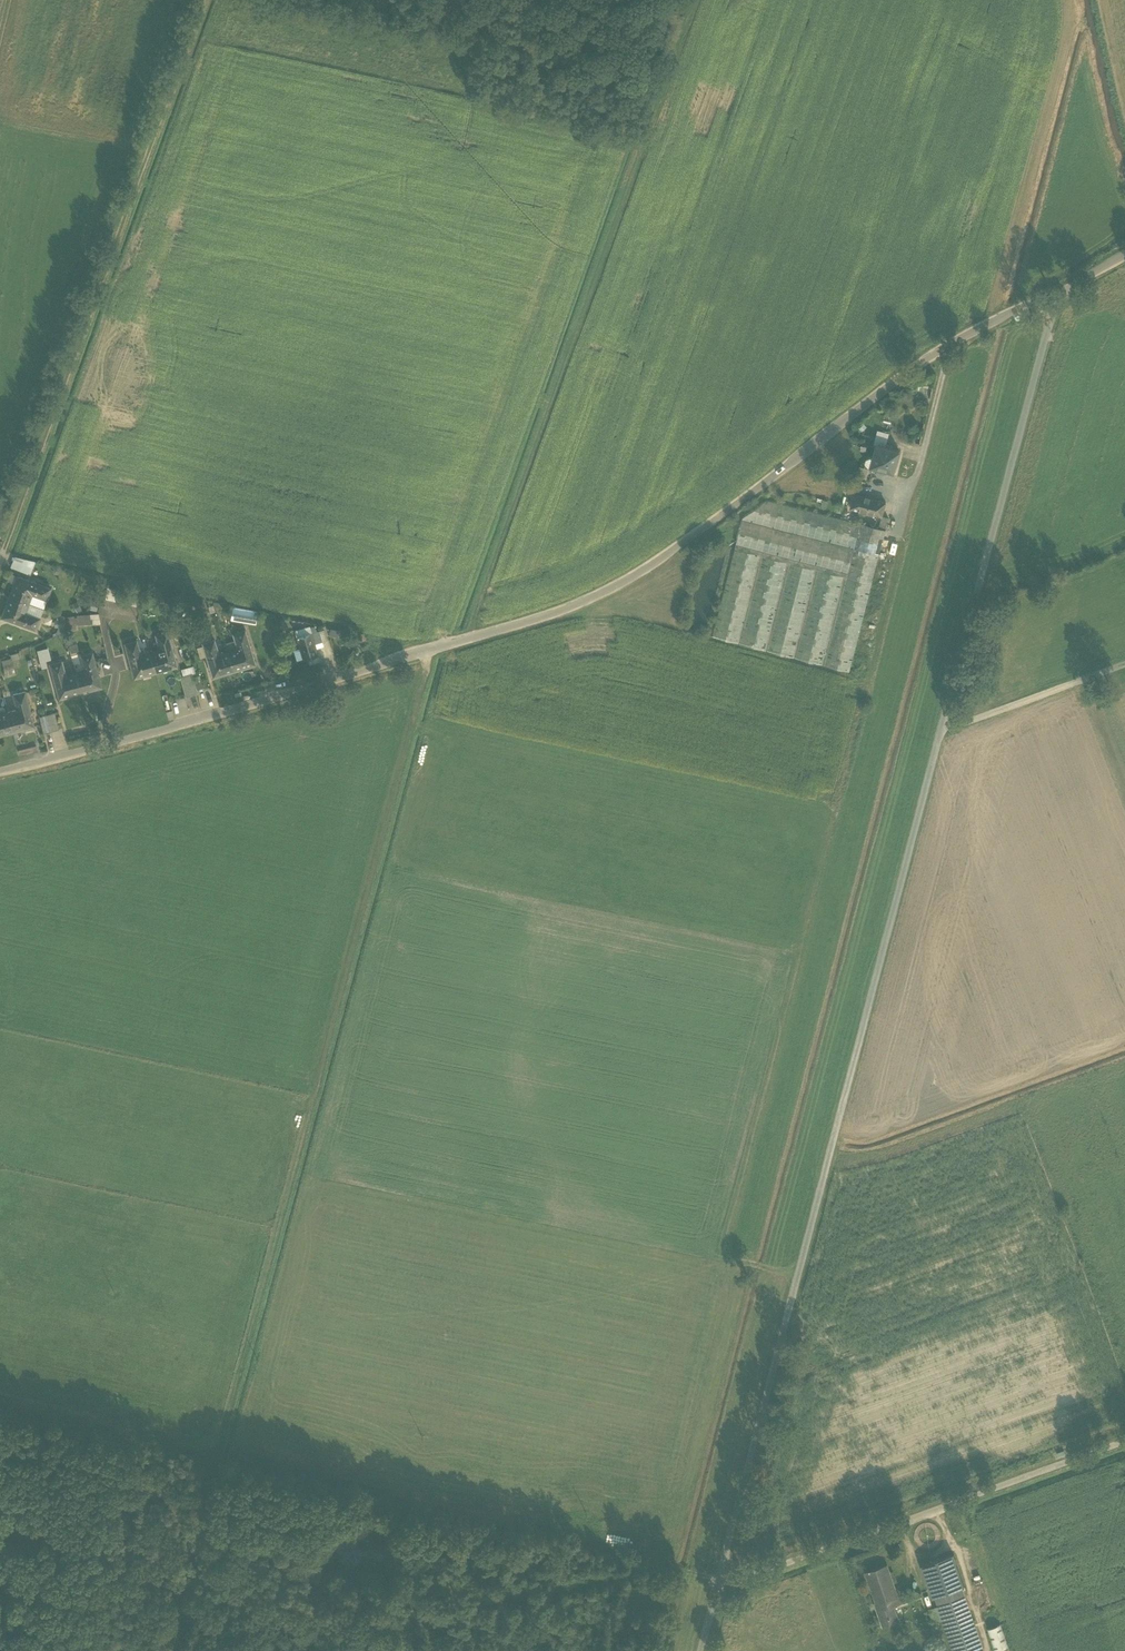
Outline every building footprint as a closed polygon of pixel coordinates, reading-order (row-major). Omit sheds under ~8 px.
[(928,394),(928,386),(919,386),(918,394),(928,394)] [(881,431),(877,445),(888,448),(892,434),(881,431)] [(888,448),(877,445),(873,458),(872,457),(870,457),(868,459),(867,460),(867,463),(869,465),(872,466),(894,472),(899,451),(888,448)] [(886,502),(854,494),(850,508),(882,516),(886,502)] [(860,523),(768,500),(743,519),(854,547),(860,523)] [(888,518),(882,516),(879,528),(885,529),(888,518)] [(854,547),(743,519),(735,548),(762,555),(790,563),(817,570),(846,577),(854,547)] [(879,528),(860,523),(854,547),(846,577),(872,584),(886,529),(885,529),(879,528)] [(762,555),(735,548),(712,637),(739,644),(762,555)] [(790,563),(762,555),(739,644),(767,651),(790,563)] [(13,560),(10,568),(25,574),(28,565),(13,560)] [(817,570),(790,563),(767,651),(795,659),(817,570)] [(846,577),(817,570),(795,659),(824,666),(846,577)] [(51,588),(17,576),(9,597),(29,604),(32,595),(47,600),(51,588)] [(872,584),(846,577),(824,666),(849,673),(872,584)] [(118,590),(107,587),(104,599),(115,601),(118,590)] [(201,601),(182,596),(180,606),(199,610),(201,601)] [(29,604),(9,597),(1,618),(36,630),(40,618),(25,613),(29,604)] [(95,598),(91,614),(99,614),(102,600),(95,598)] [(25,613),(40,618),(43,609),(29,604),(25,613)] [(236,607),(234,618),(254,622),(256,611),(236,607)] [(102,625),(99,614),(91,614),(88,615),(89,626),(102,625)] [(89,626),(88,615),(64,617),(64,628),(89,626)] [(326,629),(311,634),(314,644),(329,639),(326,629)] [(255,665),(245,630),(233,634),(237,649),(228,651),(234,671),(255,665)] [(167,632),(155,635),(159,650),(150,653),(156,673),(177,667),(167,632)] [(311,634),(297,638),(300,648),(303,659),(303,660),(318,656),(314,644),(311,634)] [(228,651),(218,654),(214,639),(202,643),(213,678),(234,671),(228,651)] [(150,653),(141,655),(136,640),(124,643),(134,679),(156,673),(150,653)] [(47,648),(37,651),(42,668),(46,667),(45,661),(50,659),(47,648)] [(303,659),(300,648),(293,650),(296,660),(303,659)] [(92,652),(80,656),(85,671),(75,673),(81,693),(102,688),(92,652)] [(4,676),(16,672),(12,657),(0,660),(0,661),(4,676)] [(75,673),(66,676),(62,661),(50,664),(59,699),(81,693),(75,673)] [(181,669),(183,676),(191,674),(195,673),(193,666),(181,669)] [(188,695),(197,693),(191,674),(183,676),(188,695)] [(185,696),(188,695),(183,676),(180,677),(185,696)] [(203,688),(199,676),(193,678),(197,689),(203,688)] [(25,692),(13,695),(17,710),(7,712),(13,732),(34,727),(25,692)] [(13,732),(7,712),(0,714),(0,736),(13,732)] [(55,713),(47,715),(51,731),(59,729),(55,713)] [(51,731),(47,715),(39,717),(43,733),(51,731)] [(954,1554),(922,1565),(934,1598),(936,1597),(963,1587),(966,1587),(954,1554)] [(887,1566),(867,1572),(877,1603),(876,1603),(884,1627),(899,1622),(893,1606),(900,1604),(887,1566)] [(936,1597),(939,1606),(944,1618),(955,1650),(985,1650),(986,1650),(963,1587),(936,1597)] [(937,1621),(944,1618),(939,1606),(932,1608),(937,1621)] [(988,1627),(993,1650),(1009,1650),(1002,1624),(988,1627)]
